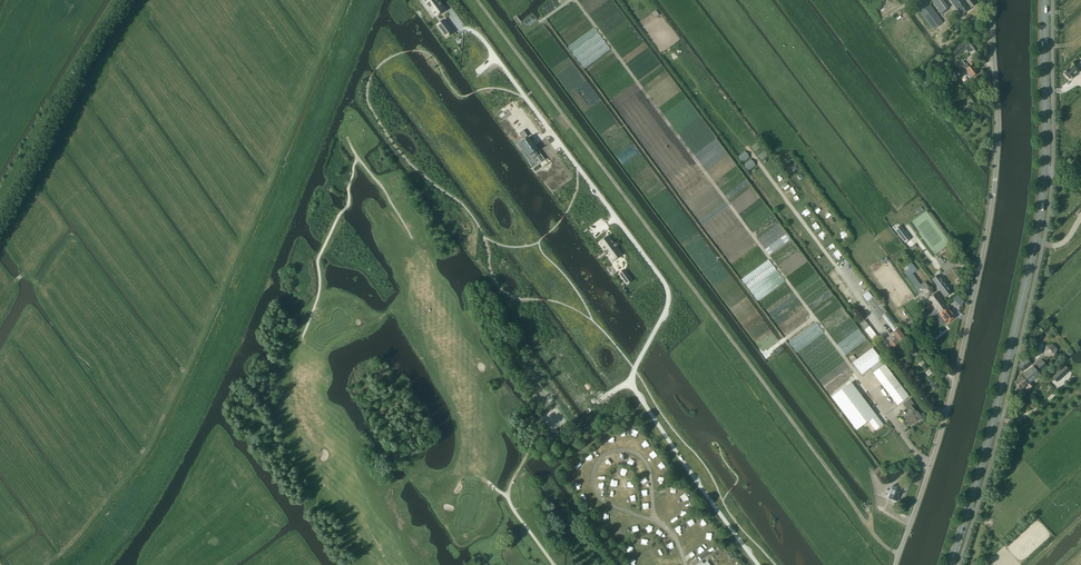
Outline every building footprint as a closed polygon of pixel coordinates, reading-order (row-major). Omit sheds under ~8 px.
[(428,5),(428,4),(428,5),(430,7),(430,8),(436,15),(436,16),(439,14),(442,11),(445,9),(443,7),(441,4),(442,4),(440,2),(439,1),(439,0),(438,0),(424,0),(428,5)] [(943,0),(931,0),(933,2),(930,4),(926,0),(920,0),(914,5),(933,30),(943,22),(938,15),(948,8),(943,0)] [(964,0),(950,0),(961,14),(970,8),(966,4),(967,3),(971,7),(975,4),(972,0),(965,0),(966,1),(965,2),(964,0)] [(444,20),(438,25),(446,37),(453,32),(444,20)] [(962,52),(969,47),(966,41),(952,50),(957,56),(962,52)] [(961,59),(954,64),(958,70),(965,65),(961,59)] [(971,77),(978,73),(974,66),(975,66),(972,61),(969,63),(971,65),(966,69),(971,77)] [(1080,71),(1074,65),(1070,69),(1069,69),(1065,73),(1070,79),(1080,71)] [(523,131),(519,134),(524,140),(520,143),(529,156),(533,153),(536,156),(540,153),(523,131)] [(910,238),(900,225),(895,230),(905,243),(910,238)] [(608,236),(600,243),(606,251),(604,252),(605,252),(606,254),(607,253),(611,258),(620,251),(616,247),(617,246),(617,245),(616,244),(616,243),(614,244),(608,236)] [(624,270),(620,273),(622,276),(627,283),(632,280),(626,273),(624,270)] [(946,297),(952,293),(938,275),(932,280),(946,297)] [(880,317),(882,316),(894,332),(893,332),(895,335),(893,337),(895,339),(890,343),(894,348),(899,344),(899,343),(905,338),(898,328),(899,327),(875,296),(873,297),(868,291),(863,295),(880,317)] [(928,299),(937,310),(930,315),(933,319),(936,317),(940,314),(942,317),(939,319),(943,324),(946,322),(947,323),(948,323),(949,323),(955,319),(955,318),(955,317),(937,293),(928,299)] [(865,320),(860,324),(865,330),(869,326),(865,320)] [(873,340),(878,337),(869,326),(865,330),(873,340)] [(1049,357),(1056,355),(1058,349),(1053,344),(1047,346),(1044,352),(1049,357)] [(872,348),(853,363),(862,374),(882,360),(872,348)] [(1027,358),(1019,365),(1023,371),(1032,364),(1027,358)] [(576,359),(569,364),(580,380),(587,375),(576,359)] [(1042,360),(1037,364),(1042,371),(1047,366),(1042,360)] [(898,405),(909,396),(885,364),(873,373),(881,384),(898,405)] [(1027,385),(1030,388),(1034,384),(1031,382),(1040,374),(1034,366),(1015,382),(1022,389),(1027,385)] [(1062,369),(1053,377),(1058,382),(1070,370),(1065,366),(1062,369)] [(857,430),(868,421),(875,430),(883,424),(876,415),(851,382),(832,397),(857,430)] [(582,389),(576,394),(583,403),(589,399),(582,389)] [(922,394),(917,397),(921,402),(926,399),(922,394)] [(921,416),(913,406),(914,405),(910,399),(903,404),(908,410),(909,409),(911,412),(904,418),(910,425),(914,421),(915,422),(917,420),(921,416)] [(546,426),(542,429),(548,439),(552,436),(546,426)] [(897,501),(902,488),(893,485),(889,498),(897,501)] [(691,562),(693,564),(694,564),(701,560),(699,557),(697,558),(691,562)]
